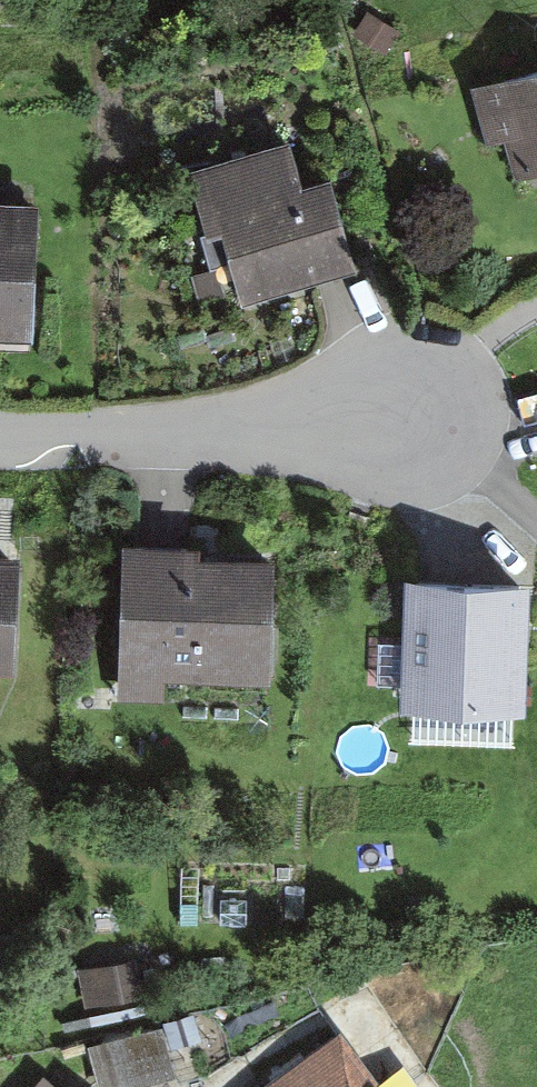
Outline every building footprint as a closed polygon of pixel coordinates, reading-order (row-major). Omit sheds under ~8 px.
[(346,64),(375,79),(388,57),(359,41),(346,64)] [(536,199),(536,92),(459,114),(476,175),(504,168),(514,205),(536,199)] [(229,333),(344,299),(319,215),(291,223),(275,168),(174,197),(196,270),(209,266),(229,333)] [(20,368),(24,210),(0,209),(0,367),(20,368)] [(0,481),(0,571),(32,570),(26,480),(0,481)] [(258,708),(263,590),(192,588),(192,573),(109,570),(103,726),(154,728),(155,705),(258,708)] [(514,716),(520,587),(395,581),(389,710),(514,716)] [(65,989),(70,1027),(130,1020),(125,982),(65,989)] [(353,1038),(291,1086),(391,1086),(353,1038)] [(77,1065),(83,1086),(162,1086),(151,1047),(77,1065)]
